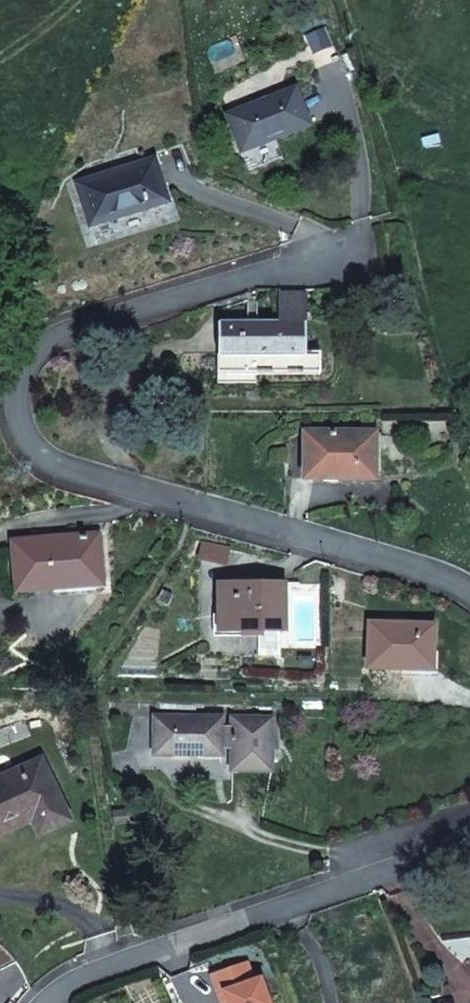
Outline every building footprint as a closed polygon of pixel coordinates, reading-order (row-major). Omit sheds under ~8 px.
[(227,116),(241,153),(309,126),(294,89),(227,116)] [(77,183),(90,226),(168,202),(154,159),(123,169),(125,174),(114,178),(113,172),(77,183)] [(123,169),(113,172),(114,178),(125,174),(123,169)] [(306,299),(278,300),(278,324),(220,323),(218,356),(225,356),(224,375),(319,374),(319,352),(304,352),(303,324),(306,324),(306,299)] [(305,431),(304,479),(375,479),(376,431),(305,431)] [(15,585),(16,591),(102,585),(98,535),(12,540),(13,556),(15,585)] [(4,556),(7,586),(15,585),(13,556),(4,556)] [(219,584),(218,632),(283,631),(283,602),(283,584),(219,584)] [(283,584),(283,602),(299,584),(283,584)] [(369,623),(368,668),(431,670),(433,625),(369,623)] [(231,749),(231,770),(271,771),(272,718),(232,718),(232,726),(223,727),(223,717),(156,716),(154,755),(222,755),(222,749),(231,749)] [(39,836),(70,821),(41,758),(0,778),(0,835),(31,820),(39,836)] [(212,975),(219,994),(224,992),(228,1002),(269,1002),(260,978),(253,981),(247,963),(212,975)] [(219,994),(222,1002),(228,1002),(224,992),(219,994)]
